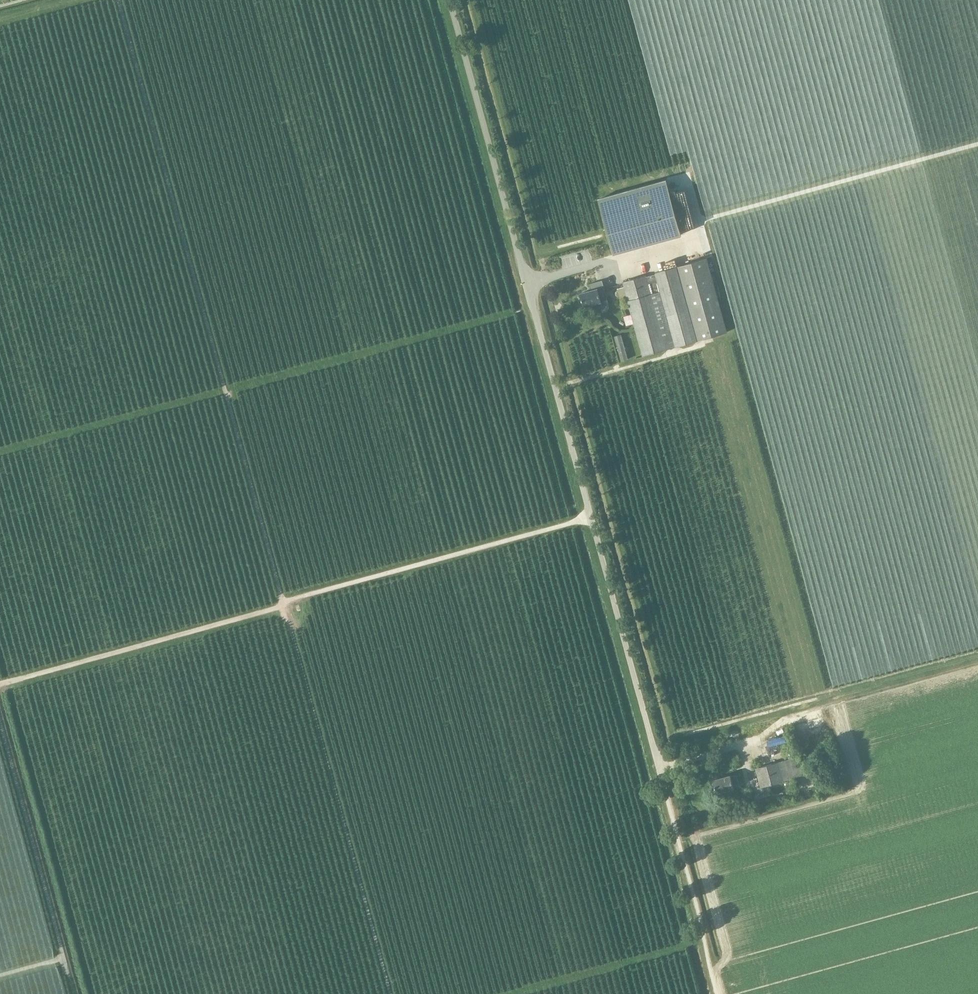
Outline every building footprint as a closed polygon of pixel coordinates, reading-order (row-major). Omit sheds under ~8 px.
[(599,199),(614,253),(682,235),(667,181),(599,199)] [(697,341),(727,333),(707,258),(676,267),(655,273),(656,274),(646,277),(645,275),(623,282),(643,355),(697,340),(697,341)] [(604,289),(602,280),(589,284),(591,291),(580,294),(584,307),(591,304),(593,309),(596,311),(601,310),(603,306),(609,305),(604,289)] [(623,322),(631,321),(630,312),(623,313),(623,322)] [(778,762),(783,780),(802,775),(797,757),(778,762)] [(783,780),(778,762),(755,768),(761,787),(783,780)] [(733,785),(739,783),(737,775),(730,776),(730,775),(713,780),(716,793),(734,788),(733,785)]
